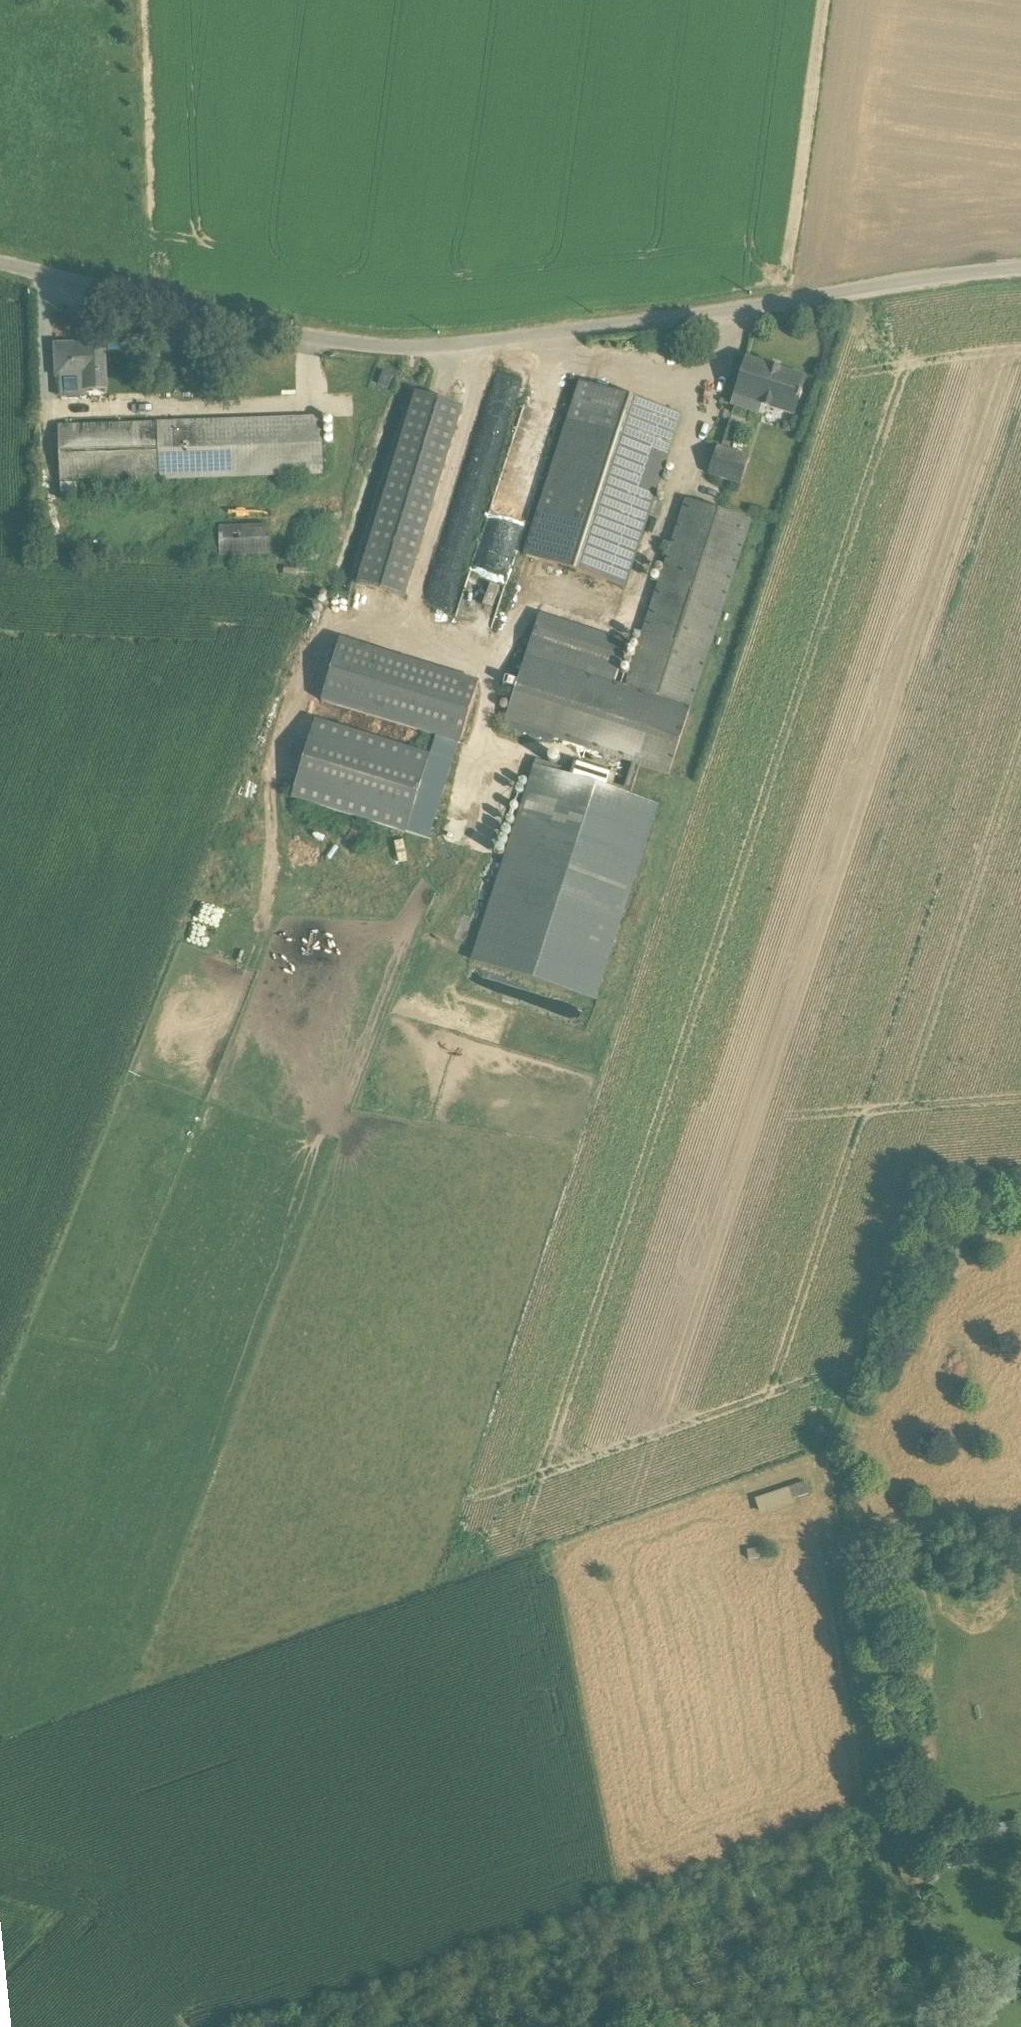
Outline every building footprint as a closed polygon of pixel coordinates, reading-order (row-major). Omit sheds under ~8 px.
[(79,393),(105,392),(102,337),(93,338),(84,338),(85,346),(55,347),(56,380),(59,380),(60,391),(79,390),(79,393)] [(747,354),(730,404),(759,414),(762,404),(794,415),(808,374),(747,354)] [(621,591),(678,421),(576,388),(520,557),(621,591)] [(403,599),(461,408),(433,400),(414,393),(357,585),(403,599)] [(59,484),(321,477),(320,417),(57,426),(59,484)] [(707,446),(704,477),(740,480),(743,450),(707,446)] [(751,525),(684,502),(636,647),(538,615),(505,722),(668,775),(751,525)] [(218,557),(269,555),(267,526),(218,528),(218,557)] [(497,600),(464,594),(462,607),(444,604),(441,620),(491,630),(497,600)] [(289,799),(426,841),(455,747),(459,745),(478,683),(339,639),(319,701),(434,738),(428,756),(313,720),(289,799)] [(593,1003),(595,1001),(658,807),(657,806),(629,797),(633,785),(632,785),(623,785),(622,788),(611,785),(614,776),(572,761),(569,770),(537,763),(469,961),(471,963),(593,1003)] [(753,1499),(758,1513),(809,1495),(804,1480),(753,1499)]
